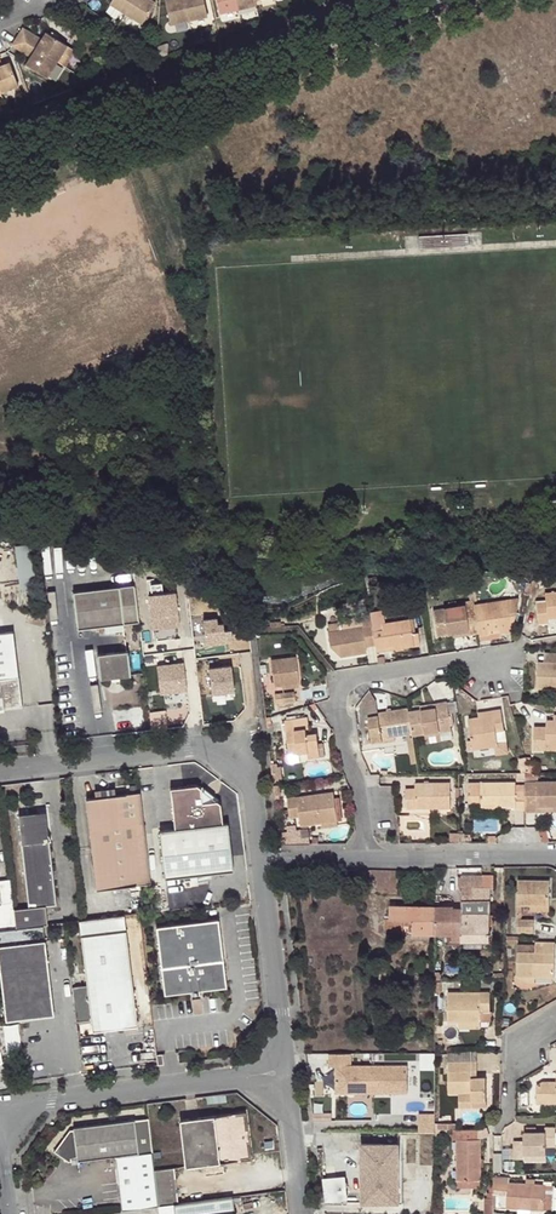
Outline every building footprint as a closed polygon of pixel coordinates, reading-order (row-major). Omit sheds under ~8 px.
[(111,3),(127,13),(135,0),(113,0),(111,3)] [(156,1),(154,0),(135,0),(127,13),(142,23),(156,1)] [(172,23),(191,19),(186,0),(167,0),(172,23)] [(205,0),(186,0),(191,19),(209,15),(205,0)] [(238,0),(219,0),(222,12),(240,8),(238,0)] [(240,8),(258,4),(257,0),(238,0),(240,8)] [(16,37),(31,47),(37,38),(21,28),(16,37)] [(84,37),(76,31),(72,37),(79,43),(84,37)] [(40,40),(34,49),(55,62),(63,67),(73,51),(44,33),(40,40)] [(10,47),(25,56),(31,47),(16,37),(10,47)] [(37,38),(31,47),(34,49),(40,40),(37,38)] [(25,56),(28,58),(34,49),(31,47),(25,56)] [(34,49),(28,58),(24,65),(46,78),(55,62),(34,49)] [(8,61),(1,64),(0,64),(0,91),(17,85),(8,61)] [(30,543),(13,545),(19,590),(35,588),(30,543)] [(138,622),(134,585),(72,592),(76,629),(138,622)] [(182,636),(179,589),(151,590),(153,638),(182,636)] [(555,623),(555,597),(547,598),(548,607),(538,608),(541,628),(551,626),(550,623),(555,623)] [(522,599),(477,606),(478,613),(481,634),(481,638),(491,636),(490,632),(502,630),(503,634),(515,632),(514,623),(513,615),(518,614),(522,599)] [(469,635),(481,634),(478,613),(466,615),(465,607),(434,612),(437,635),(454,633),(469,632),(469,635)] [(376,644),(377,650),(387,648),(386,642),(395,641),(396,646),(421,642),(419,631),(413,632),(412,629),(415,628),(414,625),(412,625),(410,618),(410,617),(384,621),(382,609),(370,611),(371,617),(372,624),(373,630),(376,644)] [(207,642),(235,640),(233,623),(220,624),(219,615),(205,616),(207,642)] [(329,624),(332,644),(341,643),(342,654),(343,655),(368,650),(368,645),(376,644),(373,630),(372,624),(371,617),(361,618),(362,625),(341,629),(340,622),(329,624)] [(491,636),(481,638),(482,642),(504,638),(503,634),(502,630),(490,632),(491,636)] [(16,668),(12,631),(0,632),(0,673),(16,668)] [(341,643),(332,644),(342,654),(341,643)] [(126,662),(128,663),(126,650),(96,654),(97,661),(126,662)] [(285,683),(302,681),(299,655),(273,659),(276,684),(285,683)] [(544,665),(555,666),(555,656),(545,656),(544,665)] [(163,698),(190,696),(187,660),(161,662),(163,698)] [(129,674),(128,663),(126,662),(97,661),(99,678),(129,674)] [(544,665),(540,665),(538,691),(555,692),(555,666),(544,665)] [(0,673),(0,708),(20,706),(17,676),(16,668),(0,673)] [(363,699),(369,715),(379,713),(377,700),(371,689),(363,699)] [(278,702),(297,700),(296,690),(277,691),(278,702)] [(414,732),(415,735),(426,733),(454,728),(451,713),(449,701),(436,703),(437,707),(423,710),(411,711),(414,732)] [(411,711),(411,708),(379,713),(369,715),(368,715),(370,726),(373,742),(373,743),(385,741),(384,737),(396,735),(409,733),(414,763),(419,762),(415,735),(414,732),(411,711)] [(309,710),(280,714),(284,749),(307,746),(308,752),(325,751),(324,740),(319,741),(318,728),(307,729),(306,721),(310,721),(309,710)] [(497,731),(505,730),(502,710),(493,711),(494,715),(480,718),(469,720),(473,740),(474,749),(475,750),(500,744),(497,731)] [(555,750),(555,724),(551,724),(550,732),(538,732),(538,754),(550,755),(550,749),(555,750)] [(426,733),(428,742),(455,738),(454,728),(426,733)] [(509,752),(505,730),(497,731),(500,744),(475,750),(476,758),(509,752)] [(283,761),(279,761),(279,757),(272,758),(275,777),(281,776),(281,773),(284,772),(283,761)] [(522,763),(525,776),(528,777),(533,776),(530,766),(528,761),(522,763)] [(530,766),(533,776),(540,777),(541,777),(540,766),(530,766)] [(528,812),(540,813),(539,809),(555,810),(555,785),(541,785),(541,777),(540,777),(533,776),(528,777),(528,784),(528,787),(528,793),(528,812)] [(292,789),(291,781),(275,783),(276,791),(292,789)] [(437,804),(452,804),(453,783),(417,783),(416,789),(407,789),(407,807),(436,808),(437,804)] [(471,804),(483,804),(501,804),(500,808),(517,809),(517,812),(528,812),(528,793),(528,787),(517,787),(518,785),(483,784),(471,784),(471,804)] [(165,878),(233,870),(227,823),(223,823),(220,803),(216,799),(212,802),(200,793),(200,789),(196,785),(169,789),(174,829),(160,830),(165,878)] [(322,818),(336,815),(333,787),(287,793),(289,814),(299,813),(300,820),(322,818)] [(97,798),(87,799),(98,890),(151,883),(140,792),(116,795),(116,790),(96,792),(97,798)] [(483,804),(483,813),(500,813),(500,808),(501,804),(483,804)] [(39,813),(20,815),(24,844),(31,909),(49,906),(59,905),(51,841),(53,841),(50,834),(39,813)] [(47,813),(39,813),(50,834),(47,813)] [(483,868),(465,868),(465,875),(483,876),(483,868)] [(389,871),(372,871),(372,881),(379,882),(379,894),(399,895),(400,871),(389,871)] [(465,905),(465,908),(492,909),(492,900),(474,899),(474,887),(483,887),(483,876),(465,875),(465,878),(461,878),(461,888),(465,888),(465,905)] [(496,876),(483,876),(483,887),(474,887),(474,899),(492,900),(492,888),(496,888),(496,876)] [(530,907),(553,907),(553,883),(520,882),(520,906),(530,907)] [(436,906),(437,935),(453,935),(454,943),(465,943),(465,908),(465,905),(462,905),(462,908),(456,908),(456,906),(436,906)] [(16,911),(18,928),(46,925),(50,924),(49,906),(31,909),(16,911)] [(413,935),(437,935),(436,906),(392,907),(391,920),(390,920),(385,919),(385,930),(391,930),(397,930),(404,930),(404,934),(413,934),(413,935)] [(465,908),(465,943),(467,943),(491,942),(492,909),(465,908)] [(76,989),(81,1023),(96,1021),(98,1033),(142,1026),(127,916),(82,922),(91,987),(76,989)] [(221,917),(159,924),(164,965),(162,965),(166,992),(193,989),(194,995),(203,994),(202,988),(229,985),(225,957),(221,917)] [(519,933),(536,934),(537,921),(520,921),(519,933)] [(0,930),(0,947),(9,1020),(57,1014),(46,925),(18,928),(0,930)] [(555,967),(555,945),(537,944),(536,956),(519,956),(519,979),(536,980),(537,980),(555,981),(555,967)] [(519,979),(518,988),(537,988),(537,980),(536,980),(519,979)] [(464,1024),(484,1024),(485,1014),(494,1015),(495,994),(453,994),(452,1023),(464,1024)] [(6,1024),(7,1044),(22,1043),(21,1023),(6,1024)] [(410,1091),(410,1062),(355,1063),(354,1050),(311,1051),(312,1115),(327,1115),(327,1098),(340,1098),(340,1093),(410,1091)] [(437,1067),(437,1052),(423,1052),(423,1067),(437,1067)] [(480,1052),(453,1054),(452,1065),(480,1064),(480,1052)] [(480,1064),(452,1065),(453,1097),(460,1097),(468,1097),(476,1096),(476,1103),(489,1103),(489,1080),(475,1080),(475,1075),(480,1074),(480,1064)] [(555,1105),(555,1085),(545,1085),(540,1090),(539,1105),(555,1105)] [(489,1110),(489,1103),(476,1103),(476,1096),(468,1097),(460,1097),(461,1111),(489,1110)] [(421,1130),(437,1131),(438,1112),(421,1111),(421,1130)] [(188,1168),(252,1160),(245,1113),(182,1122),(188,1168)] [(49,1153),(65,1165),(117,1158),(124,1210),(160,1205),(155,1169),(153,1154),(149,1120),(68,1131),(49,1153)] [(460,1179),(482,1180),(483,1139),(480,1139),(480,1130),(455,1130),(455,1139),(460,1139),(460,1179)] [(549,1157),(549,1149),(555,1150),(555,1130),(549,1130),(549,1135),(527,1135),(527,1143),(527,1157),(549,1157)] [(363,1202),(404,1202),(403,1140),(362,1141),(363,1202)] [(549,1162),(549,1157),(527,1157),(527,1143),(516,1143),(516,1151),(512,1151),(512,1161),(549,1162)] [(155,1169),(160,1205),(175,1203),(178,1203),(175,1167),(155,1169)] [(352,1199),(349,1173),(325,1176),(328,1203),(352,1199)] [(495,1178),(495,1196),(509,1196),(509,1210),(521,1210),(534,1211),(547,1211),(548,1186),(511,1185),(511,1179),(495,1178)] [(460,1179),(460,1189),(482,1189),(482,1180),(460,1179)] [(548,1186),(547,1211),(555,1211),(555,1186),(548,1186)] [(234,1196),(178,1203),(175,1203),(177,1213),(237,1213),(234,1196)] [(486,1213),(495,1213),(495,1201),(487,1201),(486,1213)]
